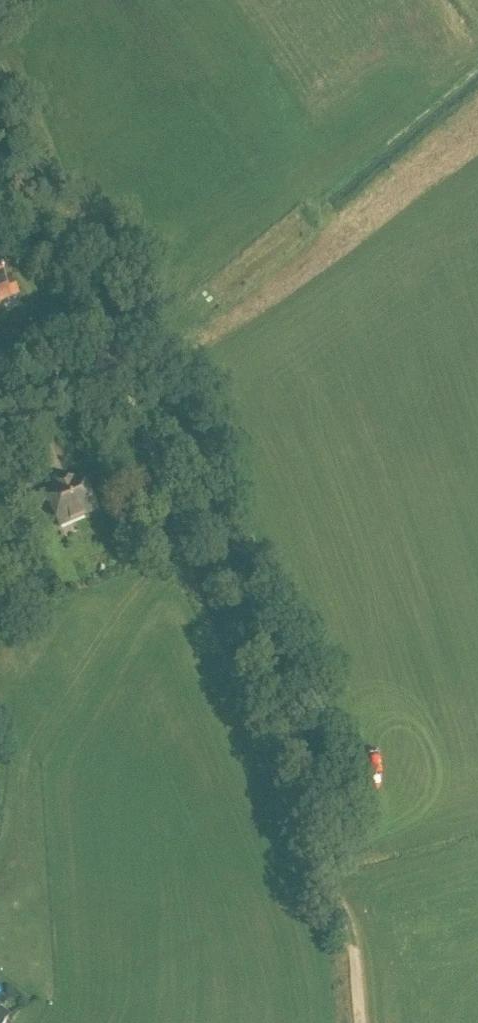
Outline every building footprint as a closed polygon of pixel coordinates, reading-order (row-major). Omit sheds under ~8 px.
[(13,279),(5,283),(0,271),(0,303),(1,304),(20,296),(13,279)] [(15,314),(20,326),(34,319),(29,308),(15,314)] [(49,502),(59,527),(96,511),(82,479),(72,484),(71,481),(55,488),(55,487),(34,496),(38,507),(49,502)] [(10,1018),(0,1011),(0,1022),(7,1022),(10,1018)]
